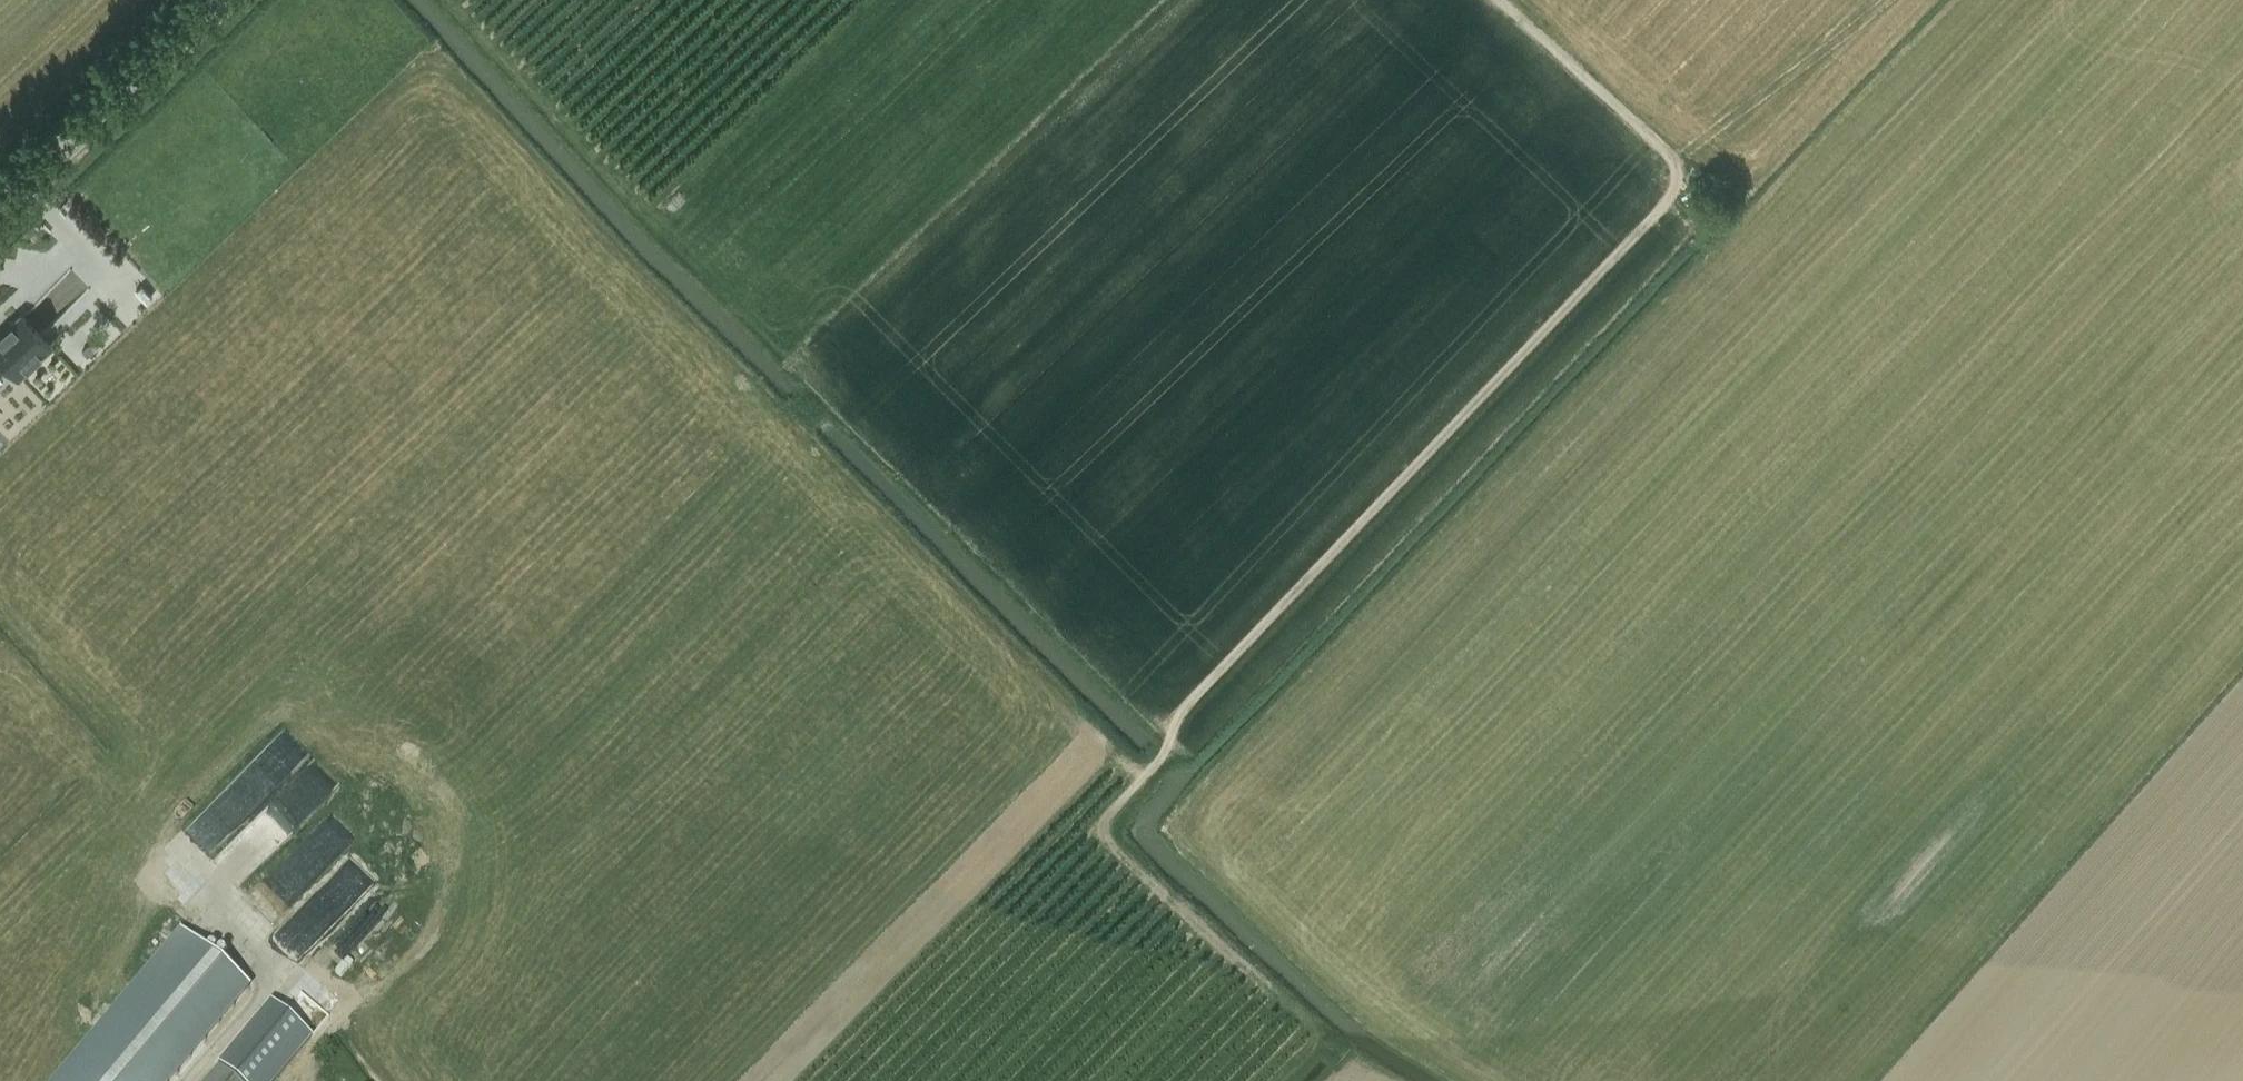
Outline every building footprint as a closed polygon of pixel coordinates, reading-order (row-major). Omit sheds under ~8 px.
[(3,374),(2,372),(7,367),(19,380),(54,344),(20,310),(0,330),(0,377),(3,374)] [(57,1080),(173,1080),(252,987),(183,932),(57,1080)] [(205,1080),(277,1080),(312,1039),(270,1004),(225,1057),(218,1065),(205,1080)]
